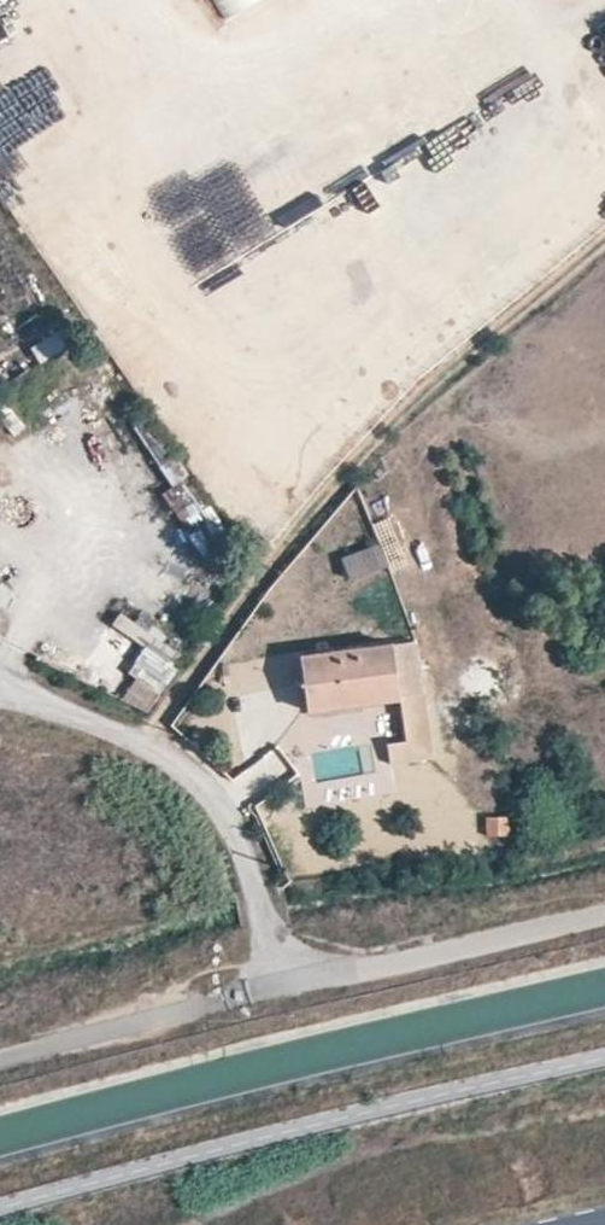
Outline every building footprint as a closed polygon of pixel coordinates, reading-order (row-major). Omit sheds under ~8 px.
[(40,362),(62,352),(55,336),(33,346),(40,362)] [(342,556),(349,578),(389,564),(382,542),(342,556)] [(11,590),(0,582),(0,606),(11,590)] [(118,612),(111,630),(161,651),(169,634),(118,612)] [(432,758),(413,642),(392,646),(400,697),(405,738),(386,741),(389,764),(432,758)] [(298,659),(306,712),(400,697),(392,646),(298,659)] [(147,649),(122,697),(153,713),(178,665),(147,649)] [(485,816),(487,838),(509,835),(508,814),(485,816)]
